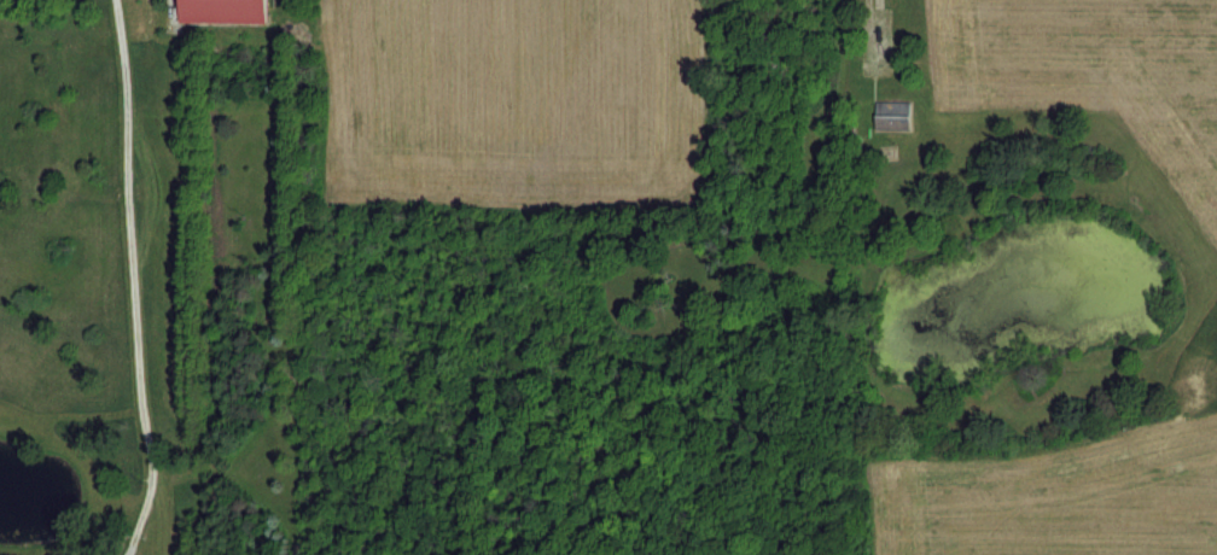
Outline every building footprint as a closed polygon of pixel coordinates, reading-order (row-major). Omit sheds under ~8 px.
[(180,23),(266,24),(267,0),(180,0),(180,23)] [(910,103),(875,103),(875,131),(910,131),(910,103)]
